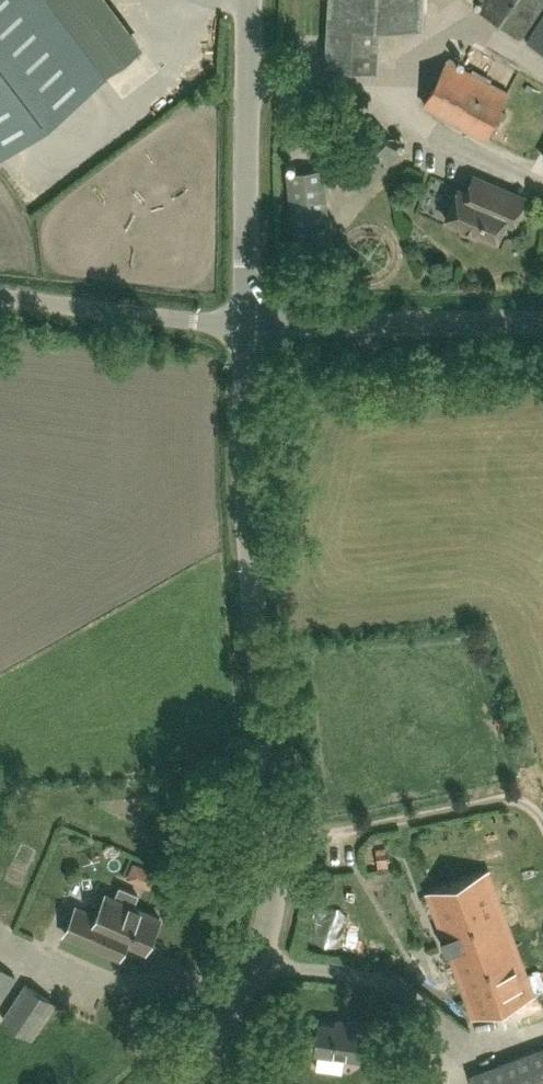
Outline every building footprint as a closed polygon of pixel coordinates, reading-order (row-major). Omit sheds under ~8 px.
[(43,0),(0,0),(0,153),(101,76),(43,0)] [(327,65),(375,68),(378,23),(421,26),(422,0),(330,0),(327,65)] [(477,8),(519,37),(542,2),(542,0),(482,0),(477,8)] [(528,44),(542,53),(542,18),(528,44)] [(470,45),(462,60),(508,84),(516,69),(470,45)] [(424,103),(462,123),(461,125),(484,137),(508,92),(447,60),(424,103)] [(332,158),(362,188),(401,149),(371,119),(332,158)] [(330,237),(322,168),(287,173),(296,242),(330,237)] [(495,239),(502,223),(510,226),(515,214),(523,197),(473,175),(466,191),(458,187),(445,217),(495,239)] [(430,891),(474,1015),(532,994),(487,870),(430,891)] [(77,903),(64,933),(121,957),(128,941),(145,949),(159,916),(134,905),(139,894),(119,886),(115,897),(105,893),(97,912),(77,903)] [(15,976),(0,966),(0,999),(15,976)] [(26,983),(3,1018),(30,1036),(53,1002),(26,983)] [(390,1028),(338,1020),(337,1024),(320,1022),(316,1052),(363,1059),(365,1046),(387,1049),(390,1028)] [(471,1075),(475,1083),(542,1083),(542,1049),(471,1075)]
